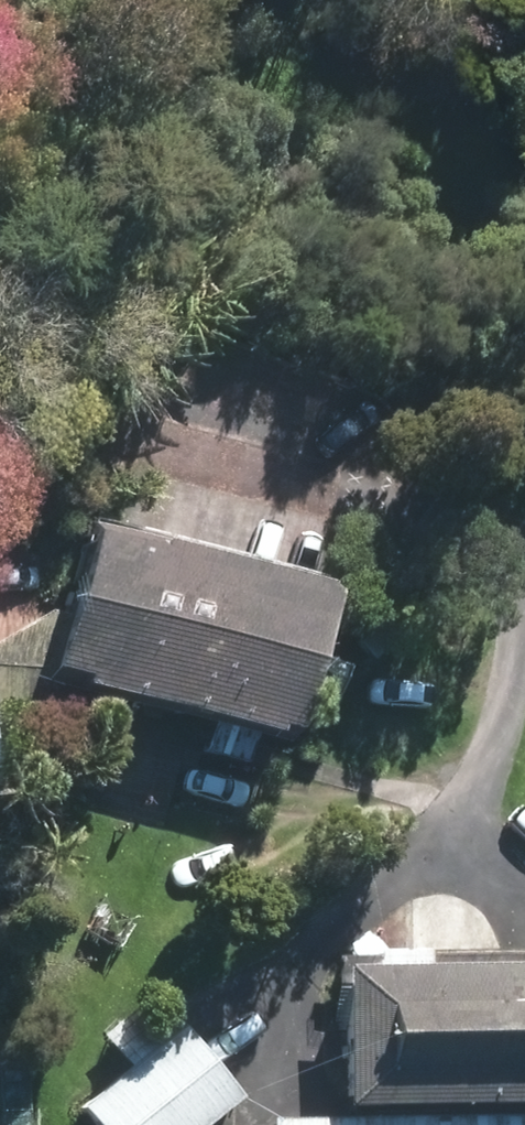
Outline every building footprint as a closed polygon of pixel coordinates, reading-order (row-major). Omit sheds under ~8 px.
[(323,562),(87,504),(50,650),(286,708),(323,562)] [(328,949),(330,1088),(524,1085),(524,946),(328,949)] [(187,1010),(83,1088),(111,1124),(189,1124),(243,1084),(187,1010)] [(271,1103),(272,1124),(524,1124),(524,1097),(271,1103)]
